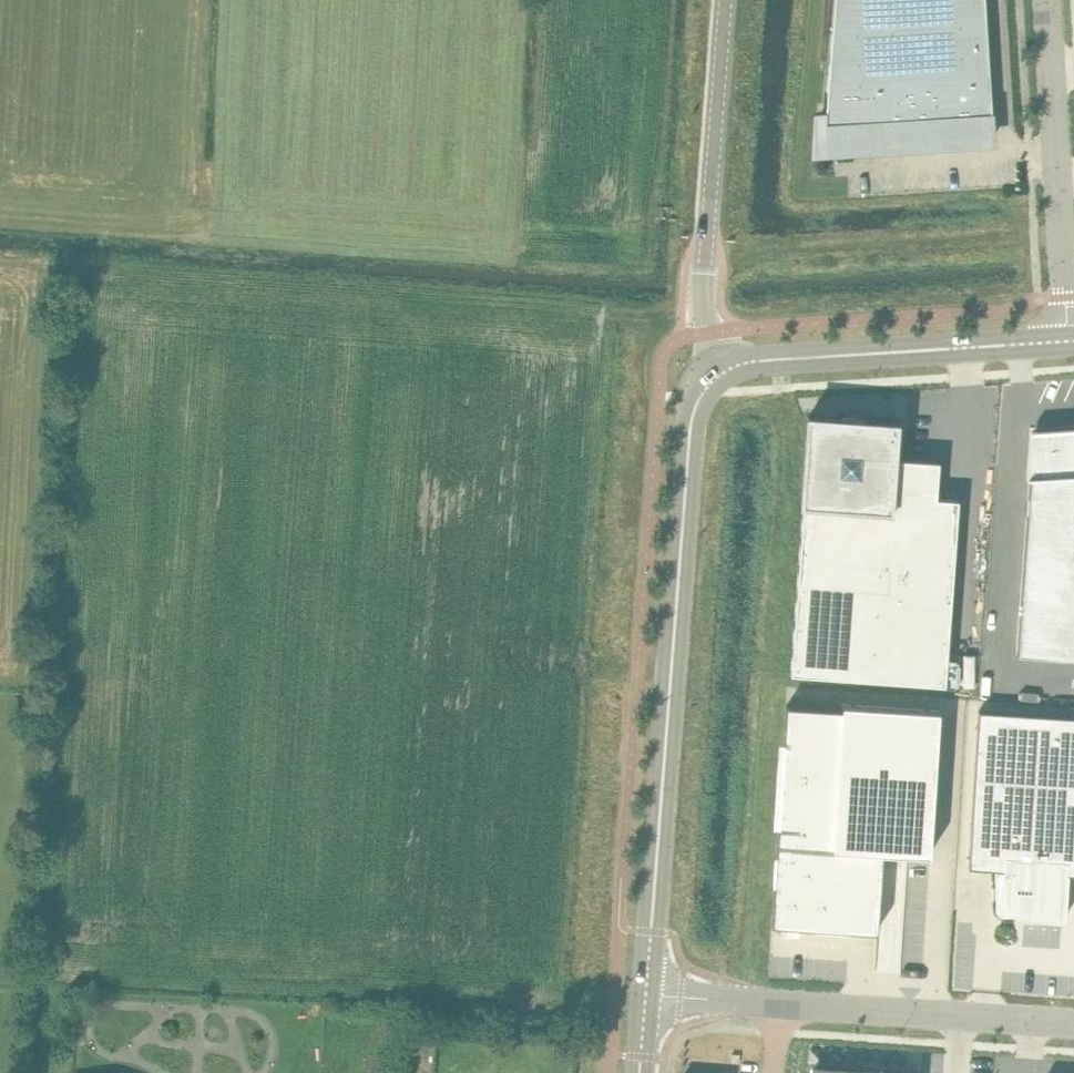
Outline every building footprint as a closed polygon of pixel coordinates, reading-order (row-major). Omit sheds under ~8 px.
[(824,153),(903,148),(902,140),(938,138),(938,140),(993,137),(984,0),(835,0),(826,113),(822,113),(824,153)] [(803,505),(791,673),(945,685),(958,499),(936,497),(939,461),(895,458),(897,423),(862,420),(862,417),(843,416),(843,419),(808,416),(802,505),(803,505)] [(1018,653),(1073,657),(1073,428),(1034,430),(1018,653)] [(783,759),(774,895),(777,895),(776,921),(811,924),(811,927),(877,931),(882,851),(929,854),(939,710),(842,704),(842,709),(787,706),(786,706),(783,759)] [(968,867),(994,869),(998,916),(1064,913),(1066,889),(1067,873),(1073,874),(1073,717),(978,710),(968,867)]
